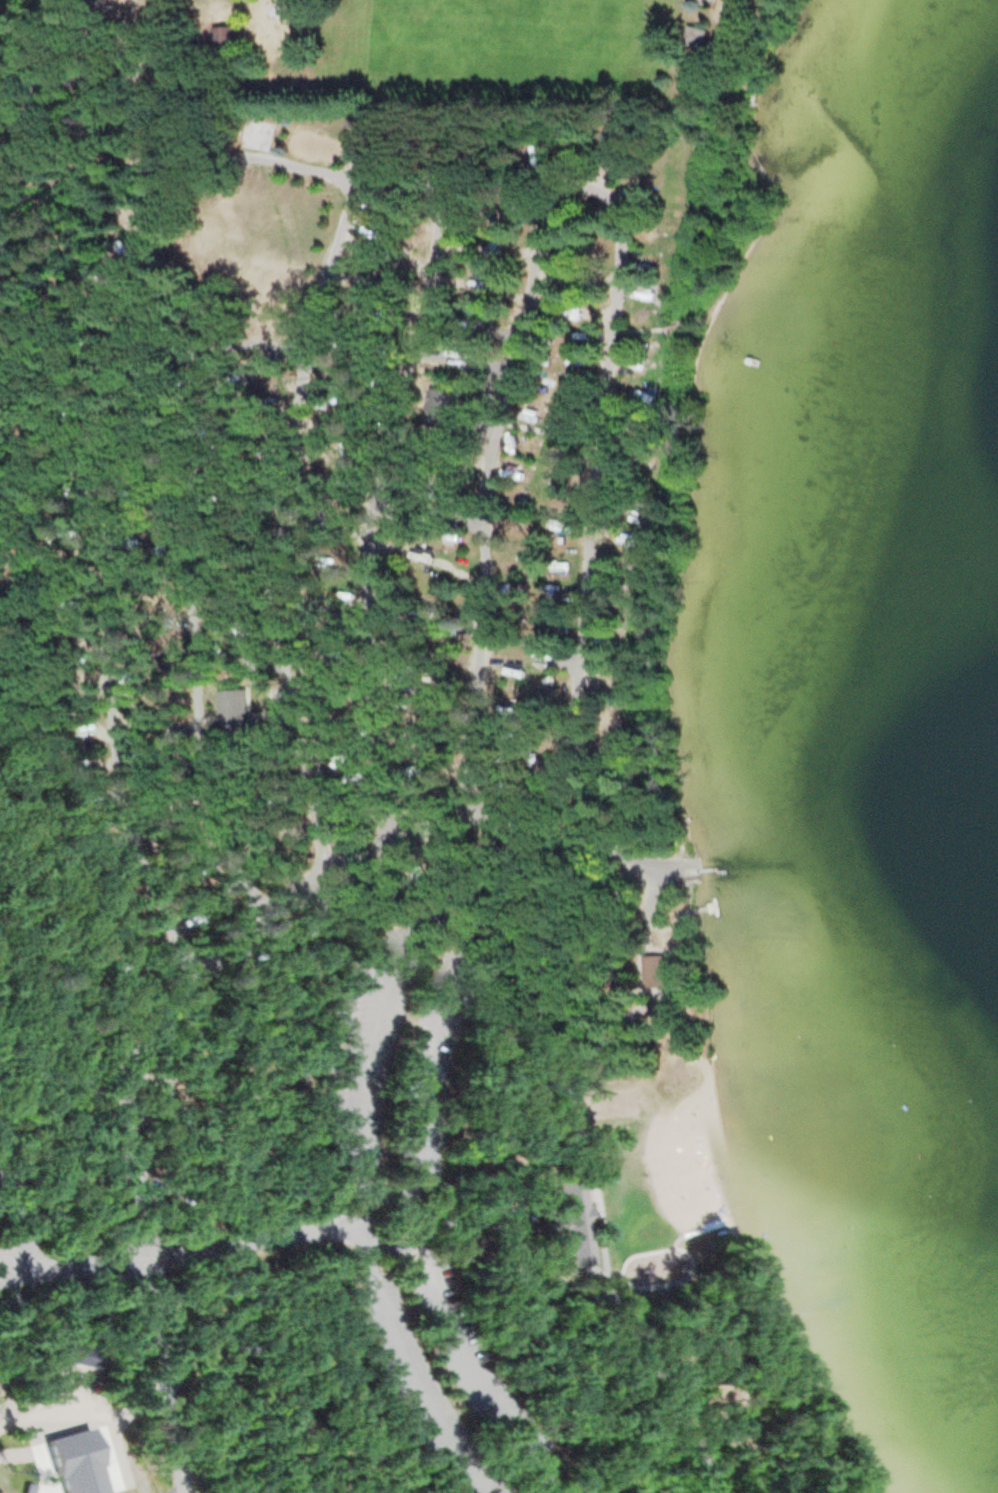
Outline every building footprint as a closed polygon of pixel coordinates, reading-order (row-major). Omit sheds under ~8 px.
[(679,53),(699,59),(707,32),(687,26),(679,53)] [(211,28),(211,52),(236,52),(236,28),(211,28)] [(630,325),(647,326),(648,313),(631,312),(630,325)] [(431,386),(459,391),(455,405),(447,430),(420,423),(431,386)] [(529,476),(529,468),(508,467),(508,475),(529,476)] [(218,690),(245,688),(247,715),(248,724),(220,724),(220,717),(218,690)] [(636,954),(656,953),(659,983),(638,985),(636,954)] [(616,1299),(618,1305),(620,1310),(605,1315),(602,1304),(616,1299)] [(66,1492),(108,1492),(92,1430),(49,1443),(66,1492)]
